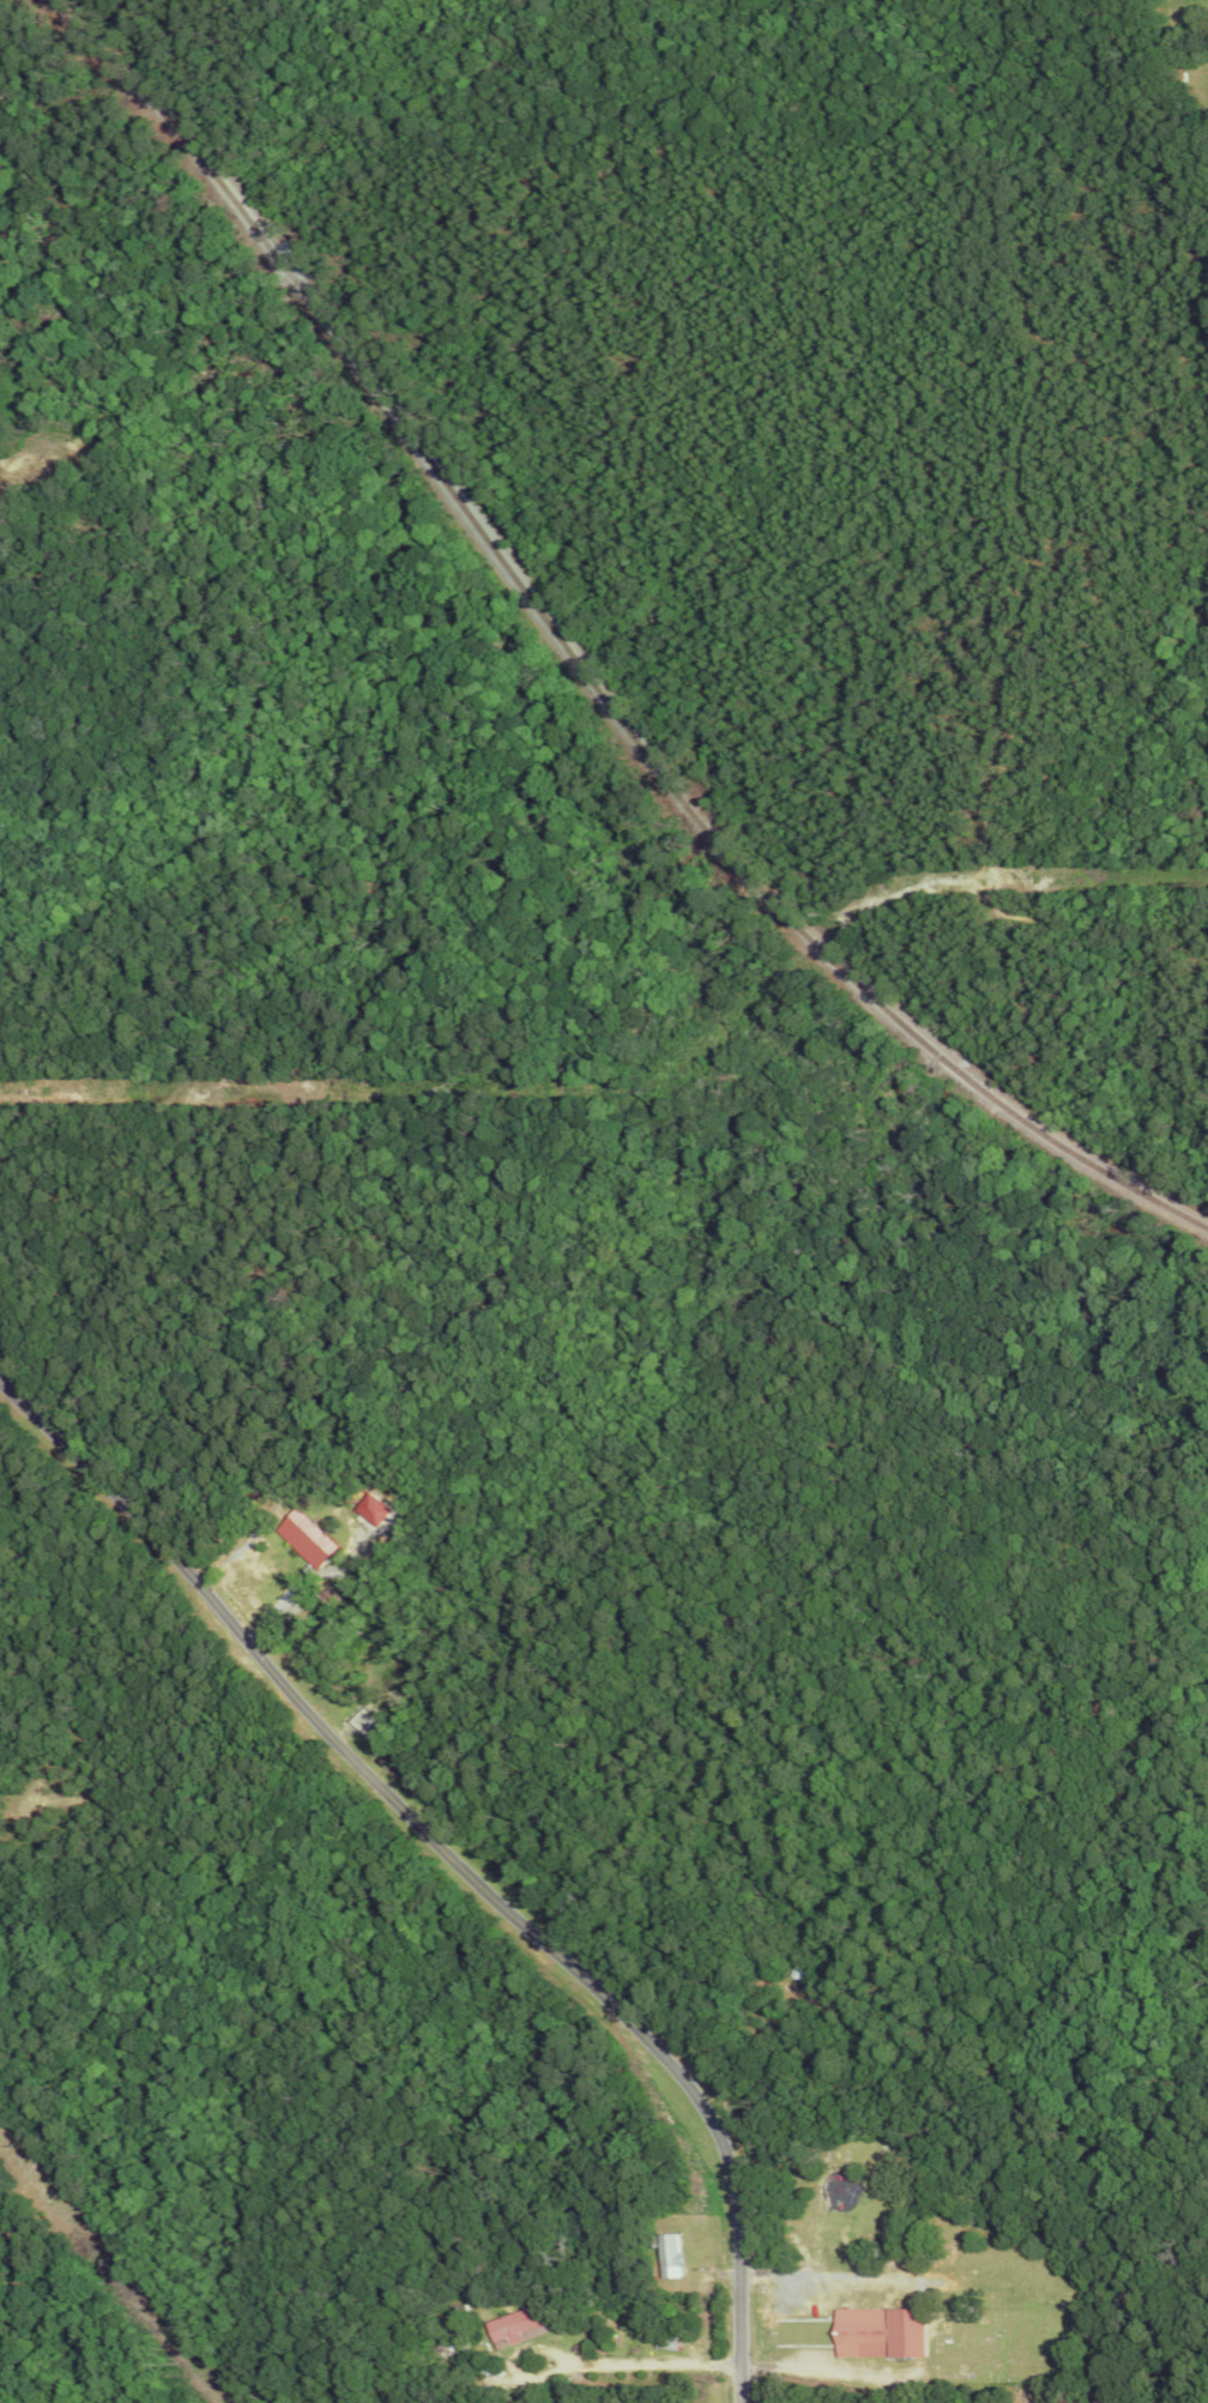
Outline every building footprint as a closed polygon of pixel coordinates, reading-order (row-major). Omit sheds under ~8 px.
[(376,1528),(391,1510),(369,1492),(354,1510),(376,1528)] [(339,1546),(295,1507),(274,1530),(318,1570),(339,1546)] [(655,2278),(676,2277),(675,2233),(653,2234),(655,2278)] [(543,2332),(533,2304),(483,2323),(493,2350),(543,2332)] [(829,2305),(828,2353),(922,2354),(922,2307),(829,2305)]
